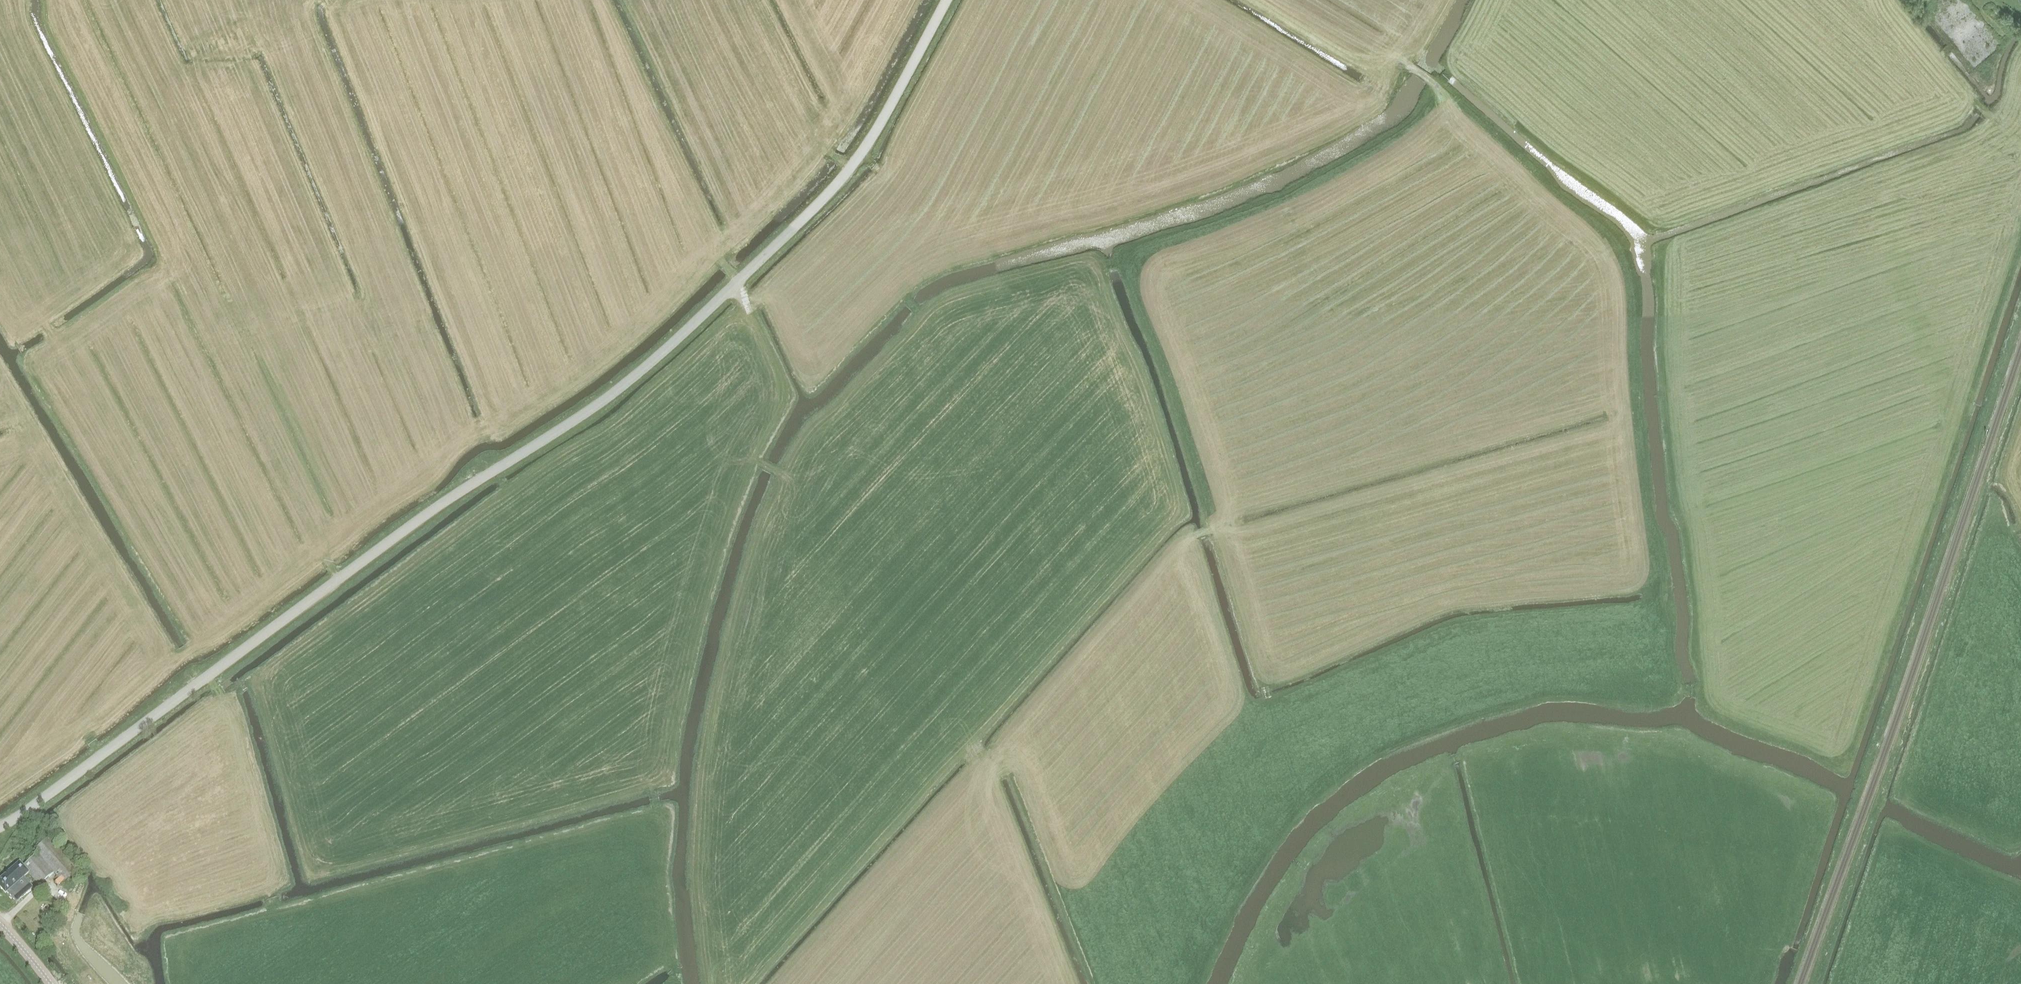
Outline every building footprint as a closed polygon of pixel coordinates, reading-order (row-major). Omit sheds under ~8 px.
[(20,862),(0,879),(0,887),(5,893),(7,892),(15,901),(31,886),(23,878),(29,873),(40,886),(54,873),(63,883),(77,871),(49,838),(35,850),(38,854),(23,866),(20,862)]
